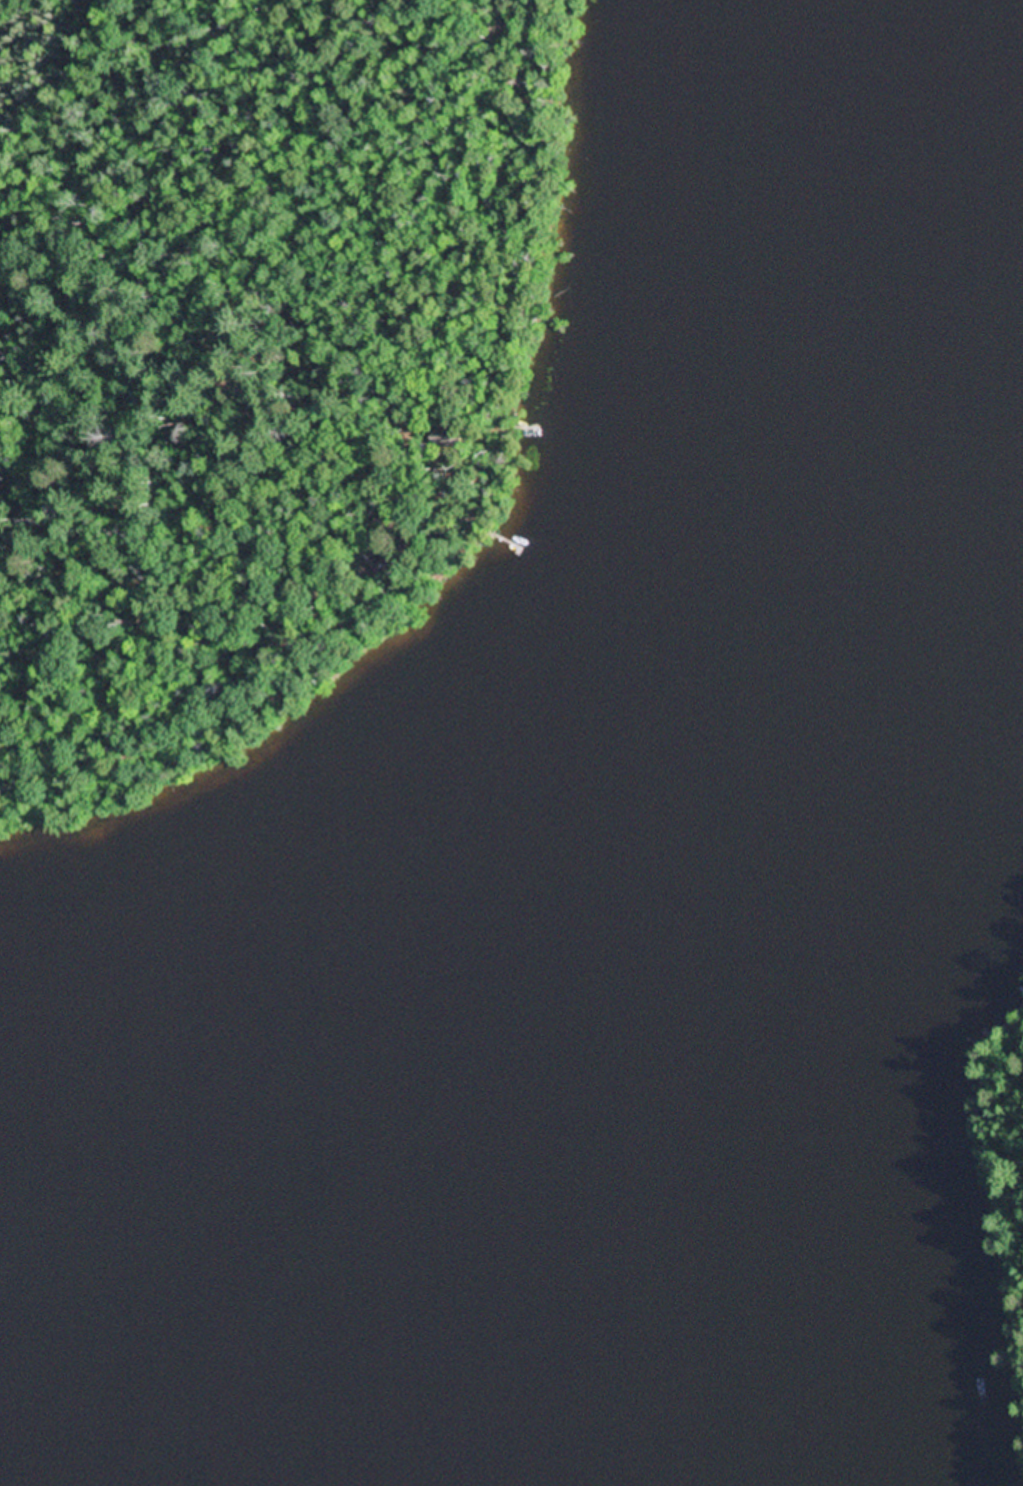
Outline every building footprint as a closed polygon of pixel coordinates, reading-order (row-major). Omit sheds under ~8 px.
[(465,444),(436,445),(435,431),(464,430),(465,444)]
